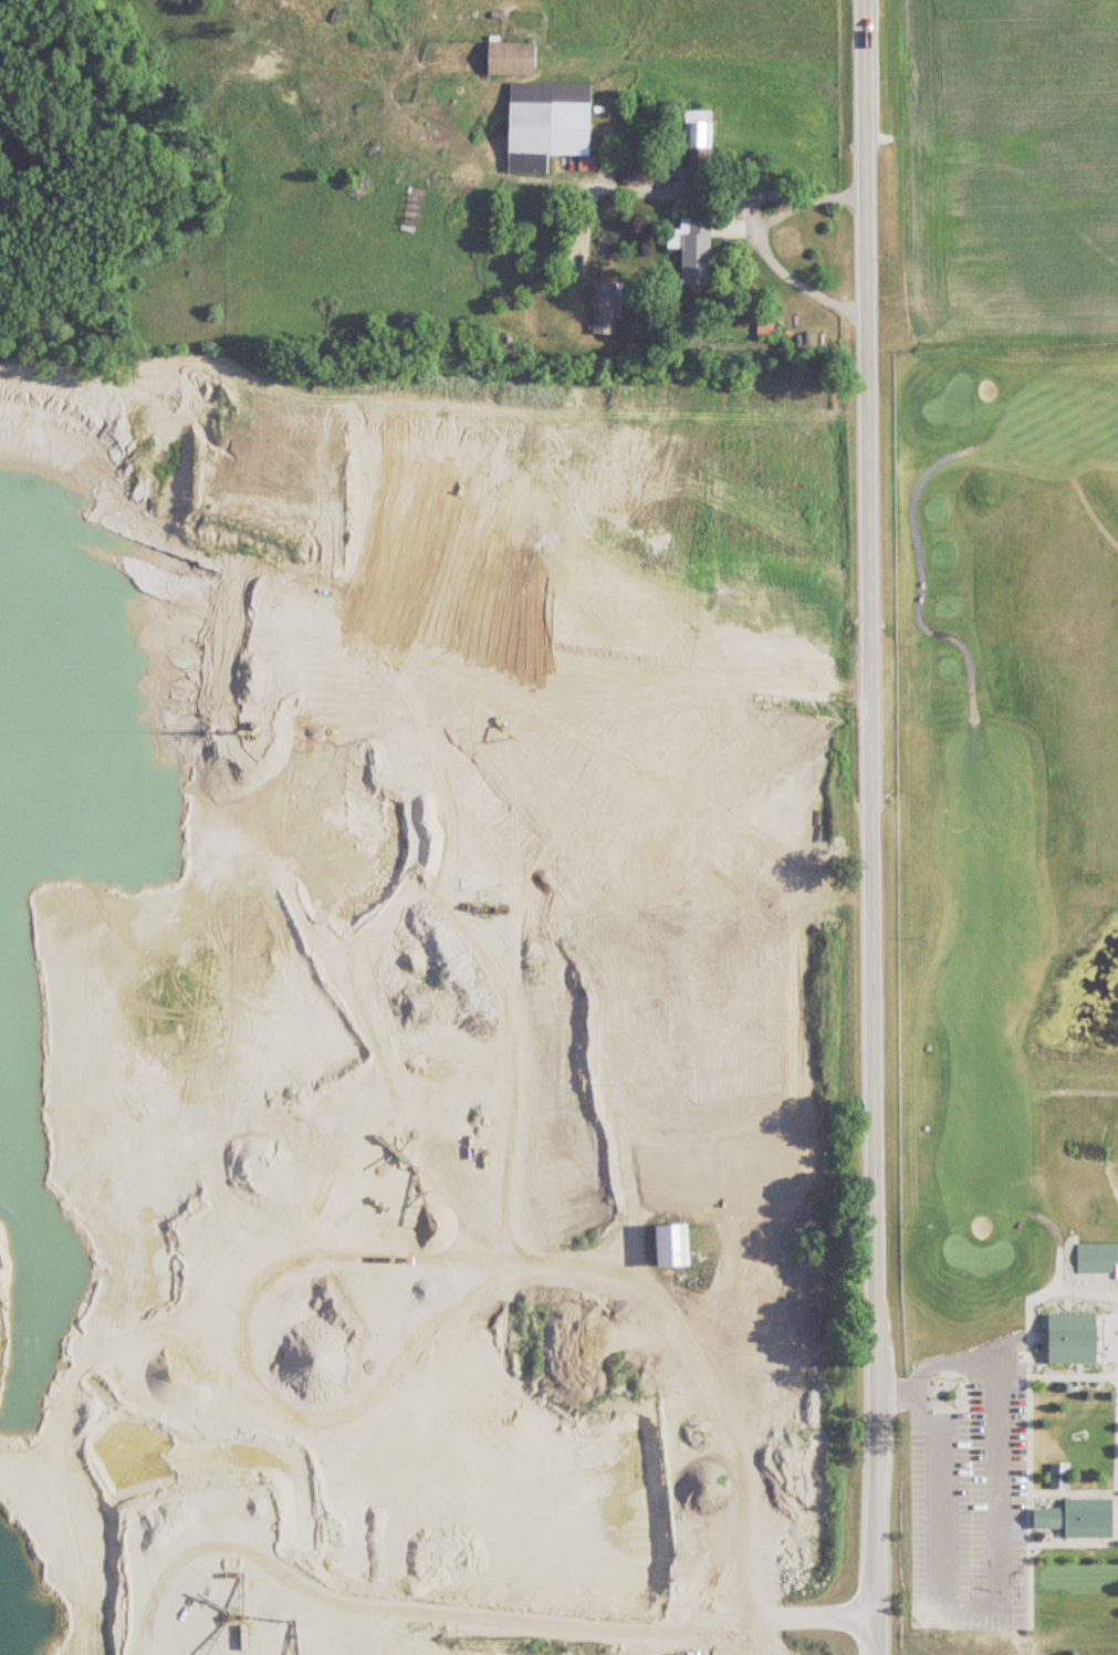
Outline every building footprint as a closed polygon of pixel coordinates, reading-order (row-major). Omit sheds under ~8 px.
[(489,43),(489,76),(536,76),(536,43),(489,43)] [(511,83),(509,174),(547,174),(548,156),(591,157),(592,85),(511,83)] [(713,112),(686,112),(686,148),(713,148),(713,112)] [(659,153),(628,153),(628,185),(659,185),(659,153)] [(711,219),(681,219),(681,230),(668,230),(668,248),(683,249),(683,284),(711,284),(711,219)] [(594,334),(618,334),(618,281),(594,281),(594,334)] [(773,324),(759,324),(759,337),(774,337),(773,324)] [(658,1269),(690,1269),(689,1227),(658,1227),(658,1269)] [(1097,1314),(1097,1364),(1046,1365),(1046,1314),(1097,1314)] [(1070,1463),(1050,1463),(1050,1489),(1070,1489),(1070,1463)] [(1110,1500),(1110,1540),(1059,1540),(1059,1532),(1045,1532),(1045,1510),(1062,1510),(1062,1500),(1110,1500)]
